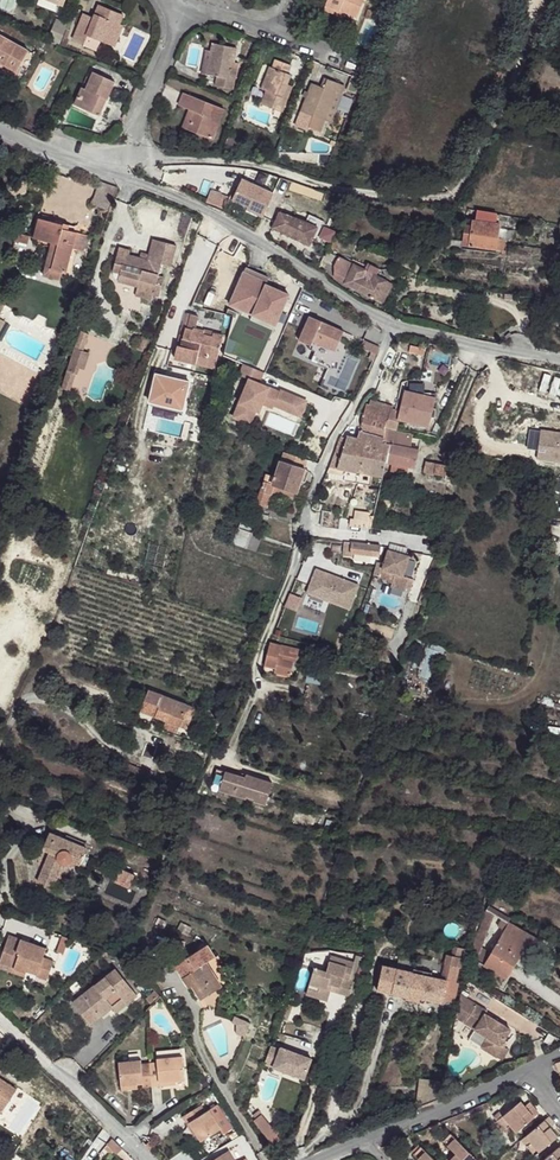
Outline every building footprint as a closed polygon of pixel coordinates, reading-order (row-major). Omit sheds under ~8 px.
[(325,5),(345,13),(357,18),(364,0),(327,0),(325,5)] [(123,15),(99,5),(93,18),(91,23),(81,19),(73,40),(84,44),(83,46),(97,51),(101,41),(111,45),(119,24),(123,15)] [(345,13),(325,5),(324,9),(343,17),(345,13)] [(374,12),(368,9),(365,17),(371,20),(374,12)] [(83,14),(81,19),(91,23),(93,18),(83,14)] [(63,38),(68,24),(56,19),(47,41),(59,46),(63,38)] [(119,24),(111,45),(115,47),(123,26),(119,24)] [(29,51),(0,35),(0,63),(8,68),(17,73),(29,51)] [(63,38),(60,47),(65,49),(68,40),(67,40),(63,38)] [(236,48),(212,44),(211,51),(206,75),(217,77),(215,86),(233,90),(235,79),(230,79),(234,62),(236,48)] [(202,74),(206,75),(211,51),(207,51),(202,74)] [(282,113),(290,92),(285,90),(287,84),(291,75),(288,74),(291,66),(275,60),(272,68),(270,67),(262,89),(266,91),(261,104),(282,113)] [(17,73),(8,68),(5,72),(15,77),(18,73),(17,73)] [(107,100),(115,82),(93,72),(85,89),(82,88),(74,105),(92,113),(99,97),(107,100)] [(360,86),(363,80),(353,76),(351,82),(360,86)] [(331,123),(345,86),(327,79),(324,88),(312,84),(309,92),(306,91),(304,96),(307,98),(301,111),(306,113),(305,116),(309,117),(308,119),(312,120),(309,127),(321,132),(325,121),(331,123)] [(212,140),(225,109),(184,93),(179,106),(190,110),(193,111),(186,129),(212,140)] [(107,100),(99,97),(92,113),(100,116),(107,100)] [(182,128),(186,129),(193,111),(190,110),(182,128)] [(263,217),(273,194),(242,179),(232,199),(248,207),(247,210),(263,217)] [(91,205),(109,211),(117,187),(100,181),(91,205)] [(212,191),(207,202),(225,209),(229,197),(212,191)] [(473,221),(473,225),(472,230),(465,229),(463,245),(504,251),(505,239),(498,238),(500,224),(496,224),(497,214),(478,211),(476,221),(473,221)] [(280,212),(272,228),(309,246),(317,228),(323,226),(325,222),(309,215),(305,222),(280,212)] [(51,243),(58,244),(52,268),(62,271),(67,272),(73,248),(77,232),(63,229),(64,225),(38,218),(33,238),(51,243)] [(77,232),(73,248),(86,251),(90,236),(77,232)] [(148,260),(140,258),(129,255),(130,250),(119,248),(113,271),(120,273),(118,280),(138,285),(136,296),(152,300),(153,295),(159,296),(163,281),(157,280),(158,276),(162,264),(171,266),(176,245),(153,239),(149,254),(148,260)] [(58,244),(51,243),(43,275),(60,280),(62,271),(52,268),(58,244)] [(345,282),(344,283),(369,296),(369,297),(373,299),(373,298),(377,300),(381,292),(387,295),(392,284),(386,281),(387,281),(376,275),(379,270),(368,264),(365,270),(339,257),(334,266),(334,277),(345,282)] [(244,272),(231,301),(277,322),(289,295),(266,284),(267,282),(244,272)] [(381,292),(377,300),(383,303),(387,295),(381,292)] [(277,322),(231,301),(229,304),(252,315),(250,320),(273,330),(277,322)] [(327,368),(344,331),(309,316),(299,340),(309,345),(308,348),(316,351),(311,361),(327,368)] [(454,327),(476,332),(479,322),(456,317),(454,327)] [(193,330),(186,328),(181,346),(178,345),(174,358),(196,363),(198,355),(217,359),(223,336),(213,333),(212,337),(203,334),(204,331),(193,328),(193,330)] [(81,331),(75,348),(62,388),(70,391),(76,373),(77,374),(83,351),(88,334),(81,331)] [(141,338),(137,349),(143,351),(147,340),(141,338)] [(424,349),(410,346),(409,352),(423,355),(424,349)] [(217,359),(198,355),(196,363),(215,368),(217,359)] [(259,383),(264,372),(245,364),(240,375),(250,379),(234,417),(250,424),(256,410),(259,412),(263,404),(273,408),(274,405),(291,412),(297,397),(281,390),(280,392),(259,383)] [(540,397),(559,400),(559,381),(543,378),(540,397)] [(400,413),(391,411),(392,409),(393,406),(371,399),(369,405),(367,404),(360,430),(385,438),(385,430),(386,427),(391,428),(397,429),(399,419),(428,426),(435,398),(405,391),(400,411),(400,413)] [(307,401),(297,397),(291,412),(301,417),(307,401)] [(344,480),(366,484),(367,480),(371,481),(371,479),(372,475),(382,477),(383,477),(386,461),(390,444),(384,444),(385,438),(360,430),(357,439),(347,436),(346,438),(346,440),(339,438),(329,467),(324,478),(344,481),(344,480)] [(413,435),(385,430),(385,438),(384,444),(390,444),(386,461),(392,462),(408,465),(415,467),(421,439),(412,437),(413,435)] [(538,450),(546,452),(544,459),(559,461),(559,433),(541,430),(538,450)] [(546,452),(538,450),(536,457),(544,459),(546,452)] [(304,470),(307,459),(284,451),(275,477),(266,474),(256,503),(261,504),(267,507),(273,489),(275,484),(297,492),(301,480),(304,470)] [(425,461),(424,473),(445,476),(445,479),(455,480),(458,463),(459,463),(460,458),(452,457),(451,464),(425,461)] [(408,465),(392,462),(391,471),(406,474),(408,465)] [(297,492),(275,484),(273,489),(295,497),(297,492)] [(267,507),(261,504),(259,512),(269,515),(271,508),(267,507)] [(271,508),(269,515),(290,522),(294,514),(271,508)] [(342,513),(323,510),(321,526),(339,529),(342,513)] [(350,519),(349,526),(361,527),(360,530),(365,530),(366,528),(370,528),(373,516),(368,515),(369,513),(355,511),(354,520),(350,519)] [(246,548),(251,534),(237,529),(232,543),(246,548)] [(251,534),(246,548),(257,552),(262,538),(251,534)] [(381,546),(344,541),(343,555),(353,556),(353,553),(380,556),(381,546)] [(384,563),(378,562),(377,564),(375,577),(380,578),(383,569),(395,572),(392,582),(391,586),(410,592),(413,579),(403,576),(408,556),(388,550),(384,563)] [(316,569),(307,593),(350,609),(359,585),(316,569)] [(383,569),(380,578),(392,582),(395,572),(383,569)] [(290,677),(293,662),(296,663),(299,649),(270,642),(264,666),(277,669),(276,673),(290,677)] [(426,643),(416,678),(432,682),(442,648),(426,643)] [(351,645),(347,661),(363,665),(367,649),(351,645)] [(388,671),(375,668),(373,679),(385,682),(388,671)] [(135,708),(141,710),(148,693),(142,691),(135,708)] [(148,691),(148,693),(141,710),(140,712),(165,721),(163,727),(177,732),(179,726),(187,706),(148,691)] [(187,706),(179,726),(186,729),(194,709),(187,706)] [(241,776),(217,768),(211,788),(219,791),(221,786),(235,791),(234,795),(246,799),(246,797),(255,799),(254,801),(265,805),(272,783),(246,774),(245,777),(244,780),(241,779),(241,776)] [(221,786),(219,791),(234,795),(235,791),(221,786)] [(50,832),(45,845),(52,848),(50,852),(38,881),(53,888),(63,864),(66,864),(69,862),(70,861),(80,865),(87,847),(50,832)] [(135,875),(120,868),(116,877),(131,883),(135,875)] [(131,883),(116,877),(115,880),(130,887),(131,883)] [(482,947),(494,914),(486,909),(469,957),(473,959),(467,969),(473,973),(479,963),(506,979),(527,943),(534,947),(538,940),(501,918),(497,926),(504,930),(491,952),(484,963),(477,959),(482,947)] [(9,934),(8,939),(20,943),(21,939),(9,934)] [(69,938),(62,936),(57,951),(64,954),(69,938)] [(8,939),(0,961),(0,963),(26,973),(27,970),(29,965),(39,969),(37,974),(36,976),(47,980),(54,961),(43,957),(47,948),(21,939),(20,943),(8,939)] [(175,941),(170,947),(176,953),(184,953),(185,941),(175,941)] [(207,944),(175,965),(189,986),(192,984),(201,999),(222,986),(206,961),(215,956),(207,944)] [(442,978),(384,965),(378,990),(407,996),(406,998),(420,1001),(421,997),(442,1002),(443,999),(453,1002),(458,982),(455,982),(458,967),(461,968),(465,949),(454,947),(452,956),(447,955),(442,978)] [(491,952),(482,947),(477,959),(484,963),(491,952)] [(350,995),(362,957),(356,955),(354,962),(331,955),(326,971),(314,968),(307,994),(328,1000),(331,990),(350,995)] [(25,977),(26,973),(0,963),(0,968),(25,977)] [(29,965),(27,970),(37,974),(39,969),(29,965)] [(123,971),(127,977),(136,970),(131,965),(123,971)] [(117,970),(73,1003),(90,1025),(112,1008),(116,1013),(137,996),(117,970)] [(136,970),(127,977),(132,983),(141,975),(136,970)] [(146,999),(150,1003),(159,995),(155,991),(146,999)] [(460,994),(456,1016),(487,1036),(481,1047),(498,1057),(504,1046),(501,1044),(511,1029),(485,1012),(486,1010),(460,994)] [(293,1006),(287,1004),(281,1018),(287,1020),(293,1006)] [(235,1016),(232,1022),(237,1024),(237,1034),(246,1035),(251,1023),(235,1016)] [(280,1049),(271,1046),(264,1064),(304,1079),(312,1059),(281,1047),(280,1049)] [(509,1050),(504,1046),(498,1057),(503,1060),(509,1050)] [(158,1062),(150,1063),(152,1086),(160,1085),(160,1082),(185,1080),(182,1056),(157,1058),(158,1062)] [(141,1060),(119,1062),(122,1085),(143,1083),(143,1087),(152,1086),(150,1063),(142,1064),(141,1060)] [(6,1106),(17,1090),(0,1078),(0,1102),(6,1106)] [(420,1079),(418,1100),(417,1106),(438,1097),(441,1081),(420,1079)] [(517,1132),(538,1113),(532,1106),(531,1107),(528,1103),(525,1106),(520,1101),(503,1116),(499,1112),(493,1117),(497,1121),(496,1121),(504,1131),(511,1125),(517,1132)] [(202,1105),(182,1117),(187,1124),(189,1122),(197,1134),(201,1141),(221,1128),(224,1133),(233,1128),(218,1104),(206,1111),(202,1105)] [(250,1118),(253,1121),(261,1115),(258,1111),(250,1118)] [(253,1121),(264,1134),(271,1128),(261,1115),(253,1121)] [(526,1146),(535,1156),(558,1136),(550,1127),(555,1123),(549,1116),(526,1136),(531,1142),(526,1146)] [(271,1128),(264,1134),(274,1146),(290,1133),(280,1121),(271,1128)] [(189,1122),(187,1124),(194,1135),(197,1134),(189,1122)] [(451,1133),(443,1141),(454,1152),(447,1159),(448,1159),(477,1159),(451,1133)] [(526,1146),(531,1142),(526,1136),(521,1140),(526,1146)] [(112,1138),(107,1144),(117,1154),(122,1149),(112,1138)] [(149,1142),(146,1145),(154,1153),(157,1149),(149,1142)] [(413,1154),(420,1159),(435,1159),(421,1146),(413,1154)] [(544,1159),(559,1159),(559,1146),(544,1159)] [(229,1150),(214,1159),(236,1159),(229,1150)]
